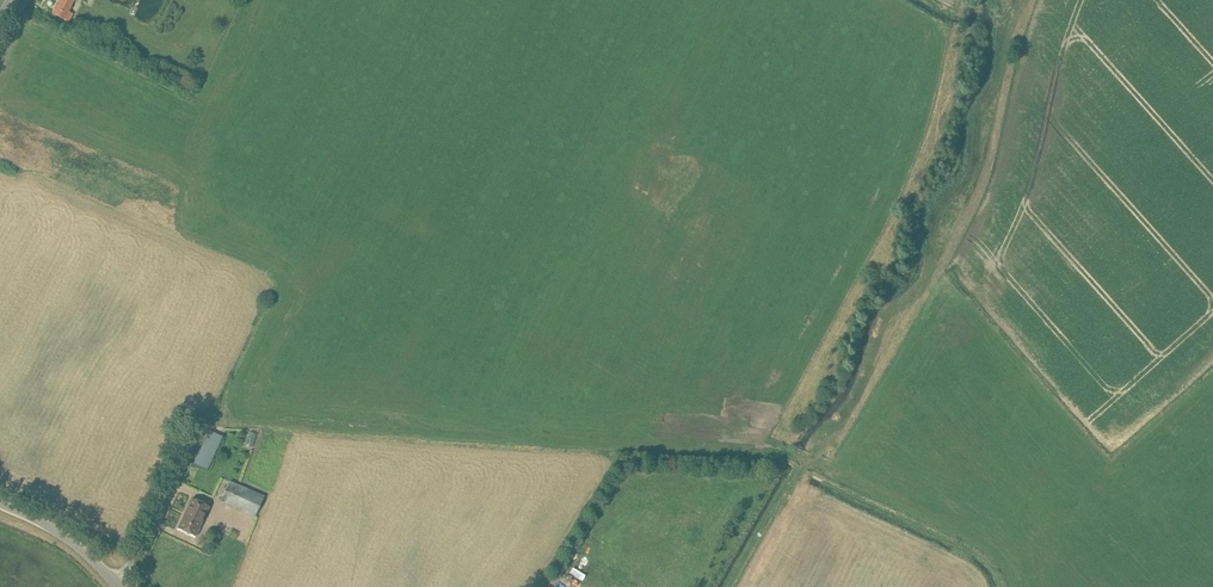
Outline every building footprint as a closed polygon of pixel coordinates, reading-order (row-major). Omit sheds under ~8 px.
[(73,14),(69,11),(75,0),(60,0),(53,14),(69,22),(73,14)] [(208,429),(193,463),(208,470),(222,435),(208,429)] [(230,481),(221,501),(256,517),(265,496),(230,481)] [(210,506),(192,499),(178,529),(195,537),(210,506)]
